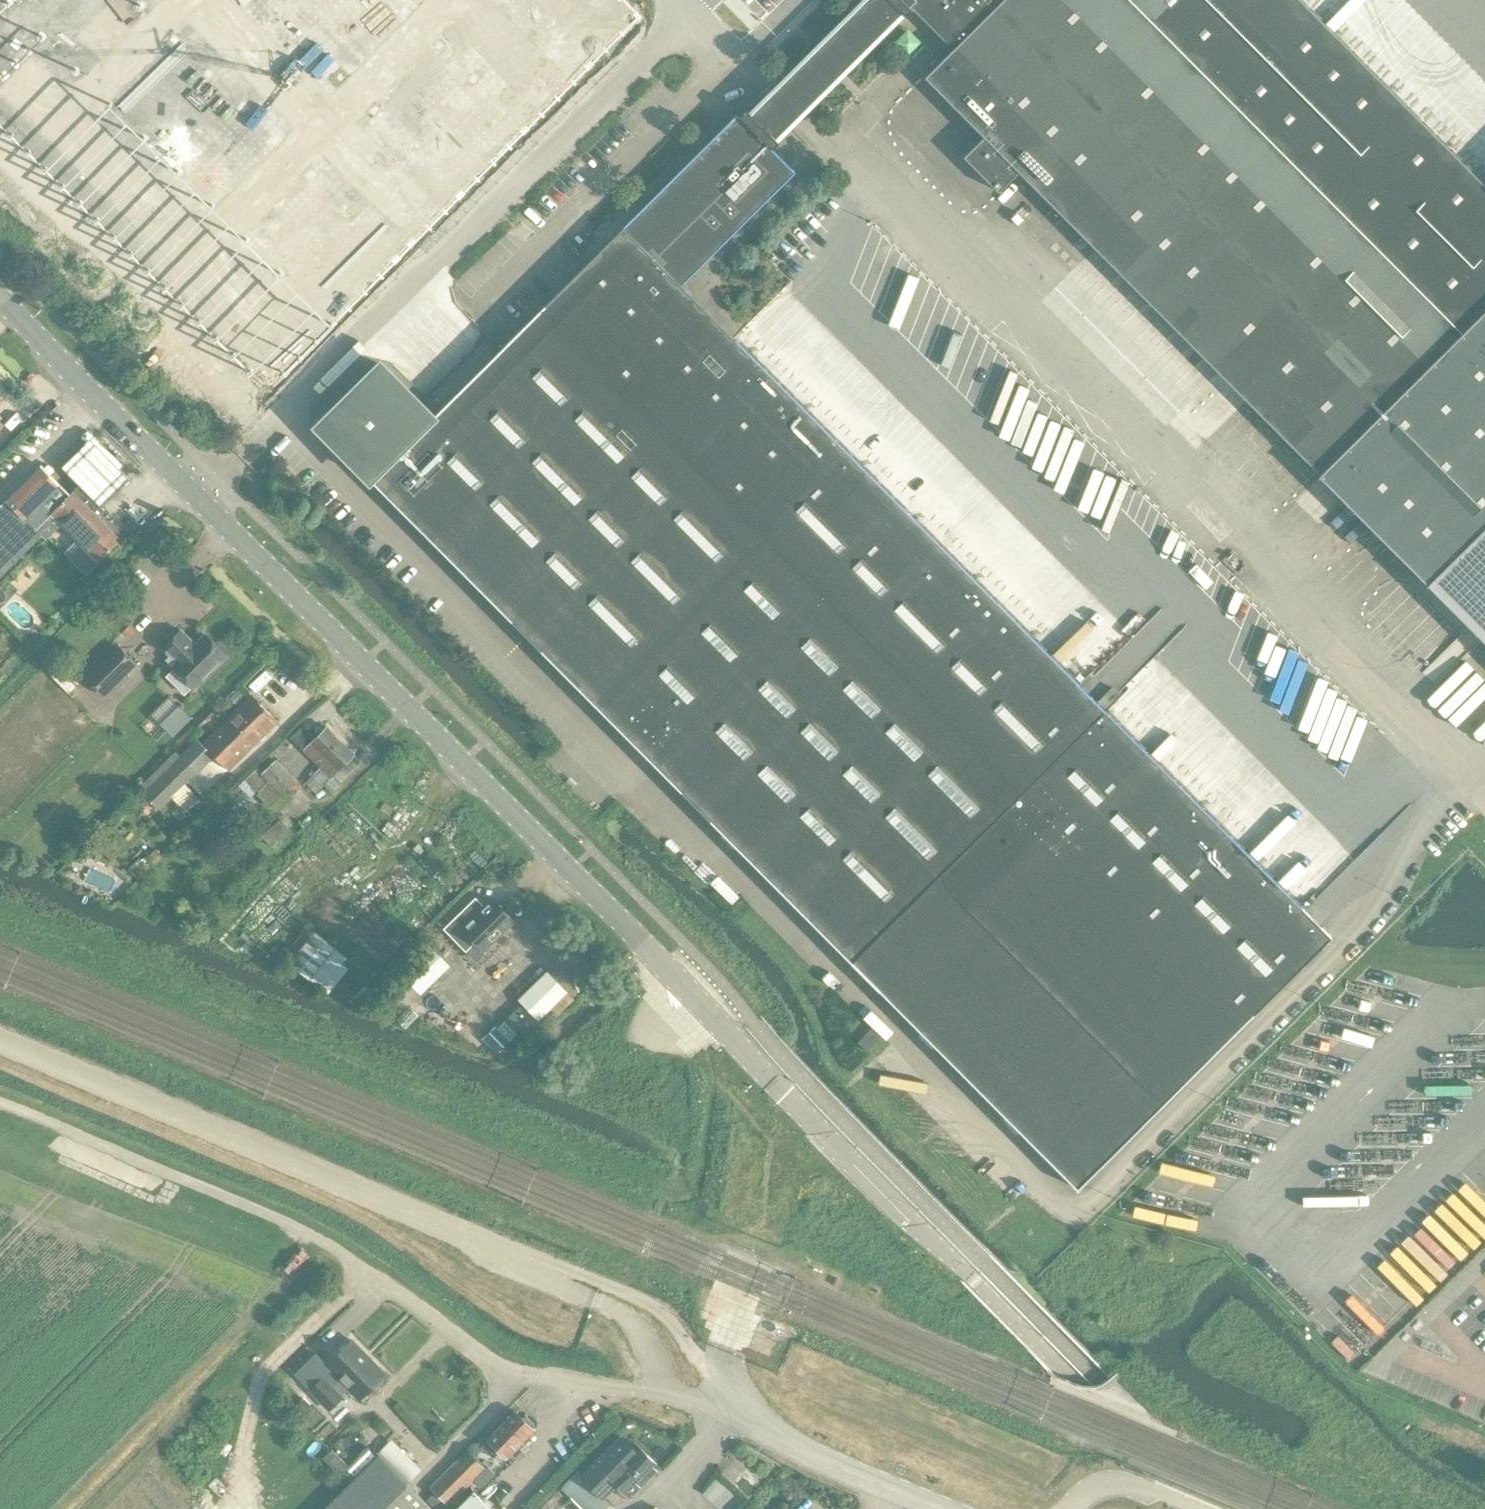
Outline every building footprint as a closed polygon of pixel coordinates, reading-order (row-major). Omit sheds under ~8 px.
[(0,83),(0,128),(264,396),(640,17),(623,0),(11,0),(0,11),(0,19),(32,51),(0,83)] [(756,106),(783,133),(903,13),(890,0),(862,0),(756,106)] [(903,13),(906,16),(914,9),(948,43),(951,40),(956,46),(927,75),(925,77),(984,136),(1019,171),(1319,474),(1318,475),(1334,491),(1484,642),(1484,184),(1302,0),(890,0),(903,13)] [(440,422),(377,486),(851,962),(1077,1188),(1330,936),(681,285),(795,172),(772,149),(780,142),(777,139),(783,133),(756,106),(750,112),(747,109),(740,117),(737,114),(624,227),(498,353),(488,343),(423,407),(440,422)] [(984,136),(963,156),(998,192),(1019,171),(984,136)] [(381,364),(318,427),(371,479),(377,486),(440,422),(423,407),(381,364)] [(79,484),(101,506),(129,479),(89,438),(61,466),(79,484)] [(69,494),(41,465),(0,506),(0,577),(41,536),(46,540),(62,524),(83,503),(97,517),(97,516),(104,509),(101,506),(79,484),(69,494)] [(121,540),(97,517),(83,503),(62,524),(99,561),(121,540)] [(181,630),(162,649),(169,656),(164,661),(171,667),(173,670),(166,676),(185,695),(191,688),(194,691),(227,657),(205,635),(195,645),(181,630)] [(118,646),(86,678),(104,696),(136,664),(118,646)] [(0,728),(0,779),(17,796),(79,734),(37,691),(0,728)] [(156,784),(145,795),(157,807),(168,796),(213,752),(229,769),(278,721),(253,695),(202,745),(200,742),(156,784)] [(302,726),(292,736),(304,749),(304,750),(317,763),(340,740),(327,727),(315,739),(302,726)] [(350,758),(354,754),(340,740),(317,763),(321,766),(305,782),(316,793),(324,785),(331,792),(358,766),(350,758)] [(262,773),(283,795),(297,781),(276,759),(262,773)] [(270,807),(283,795),(262,773),(257,767),(225,799),(237,811),(255,792),(270,807)] [(280,818),(276,822),(261,836),(273,849),(292,830),(280,818)] [(469,903),(444,928),(466,951),(474,943),(482,952),(484,949),(514,920),(493,899),(484,907),(478,913),(469,903)] [(519,999),(538,1019),(567,991),(547,971),(519,999)] [(511,1040),(496,1025),(481,1039),(496,1054),(511,1040)] [(882,1035),(873,1027),(858,1042),(867,1051),(882,1035)] [(385,1373),(352,1340),(326,1365),(332,1371),(324,1378),(323,1378),(310,1390),(330,1409),(342,1397),(341,1395),(348,1388),(359,1399),(371,1387),(376,1387),(382,1381),(382,1376),(385,1373)] [(309,1371),(321,1359),(311,1349),(299,1361),(309,1371)] [(1117,1374),(1115,1372),(1109,1377),(1106,1379),(1102,1382),(1101,1382),(1098,1384),(1094,1385),(1090,1385),(1086,1385),(1083,1385),(1080,1384),(1050,1371),(1054,1376),(1079,1387),(1083,1388),(1086,1388),(1090,1388),(1095,1388),(1099,1387),(1104,1384),(1108,1381),(1117,1374)] [(302,1398),(295,1405),(304,1413),(311,1406),(302,1398)] [(489,1439),(481,1447),(494,1458),(501,1451),(507,1458),(534,1430),(534,1429),(533,1423),(528,1418),(522,1418),(521,1417),(515,1412),(489,1439)] [(305,1424),(296,1432),(301,1437),(310,1429),(305,1424)] [(631,1495),(659,1466),(635,1443),(631,1447),(620,1436),(582,1474),(604,1497),(618,1483),(631,1495)] [(467,1450),(431,1486),(448,1503),(484,1467),(467,1450)] [(379,1455),(325,1508),(433,1508),(379,1455)] [(455,1508),(492,1508),(473,1491),(455,1508)]
